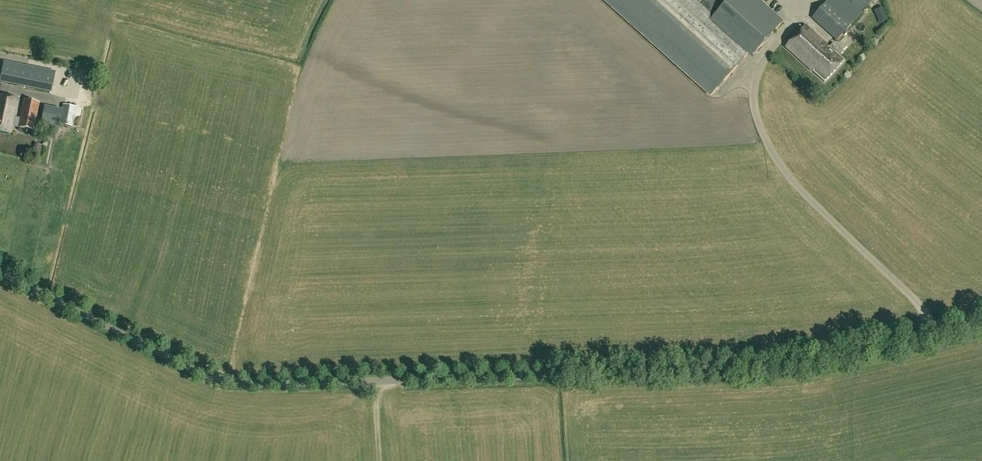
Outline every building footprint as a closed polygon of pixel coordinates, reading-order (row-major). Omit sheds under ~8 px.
[(699,3),(696,0),(606,0),(711,96),(752,51),(755,54),(784,22),(760,0),(702,0),(699,3)] [(837,41),(852,24),(828,2),(813,18),(837,41)] [(826,82),(845,61),(807,26),(787,47),(826,82)] [(4,62),(0,82),(25,87),(52,92),(56,71),(28,67),(4,62)] [(0,95),(0,131),(11,134),(20,99),(0,95)] [(18,127),(35,130),(40,103),(24,100),(18,127)] [(44,107),(40,129),(58,133),(59,124),(72,127),(75,107),(64,105),(62,111),(44,107)]
